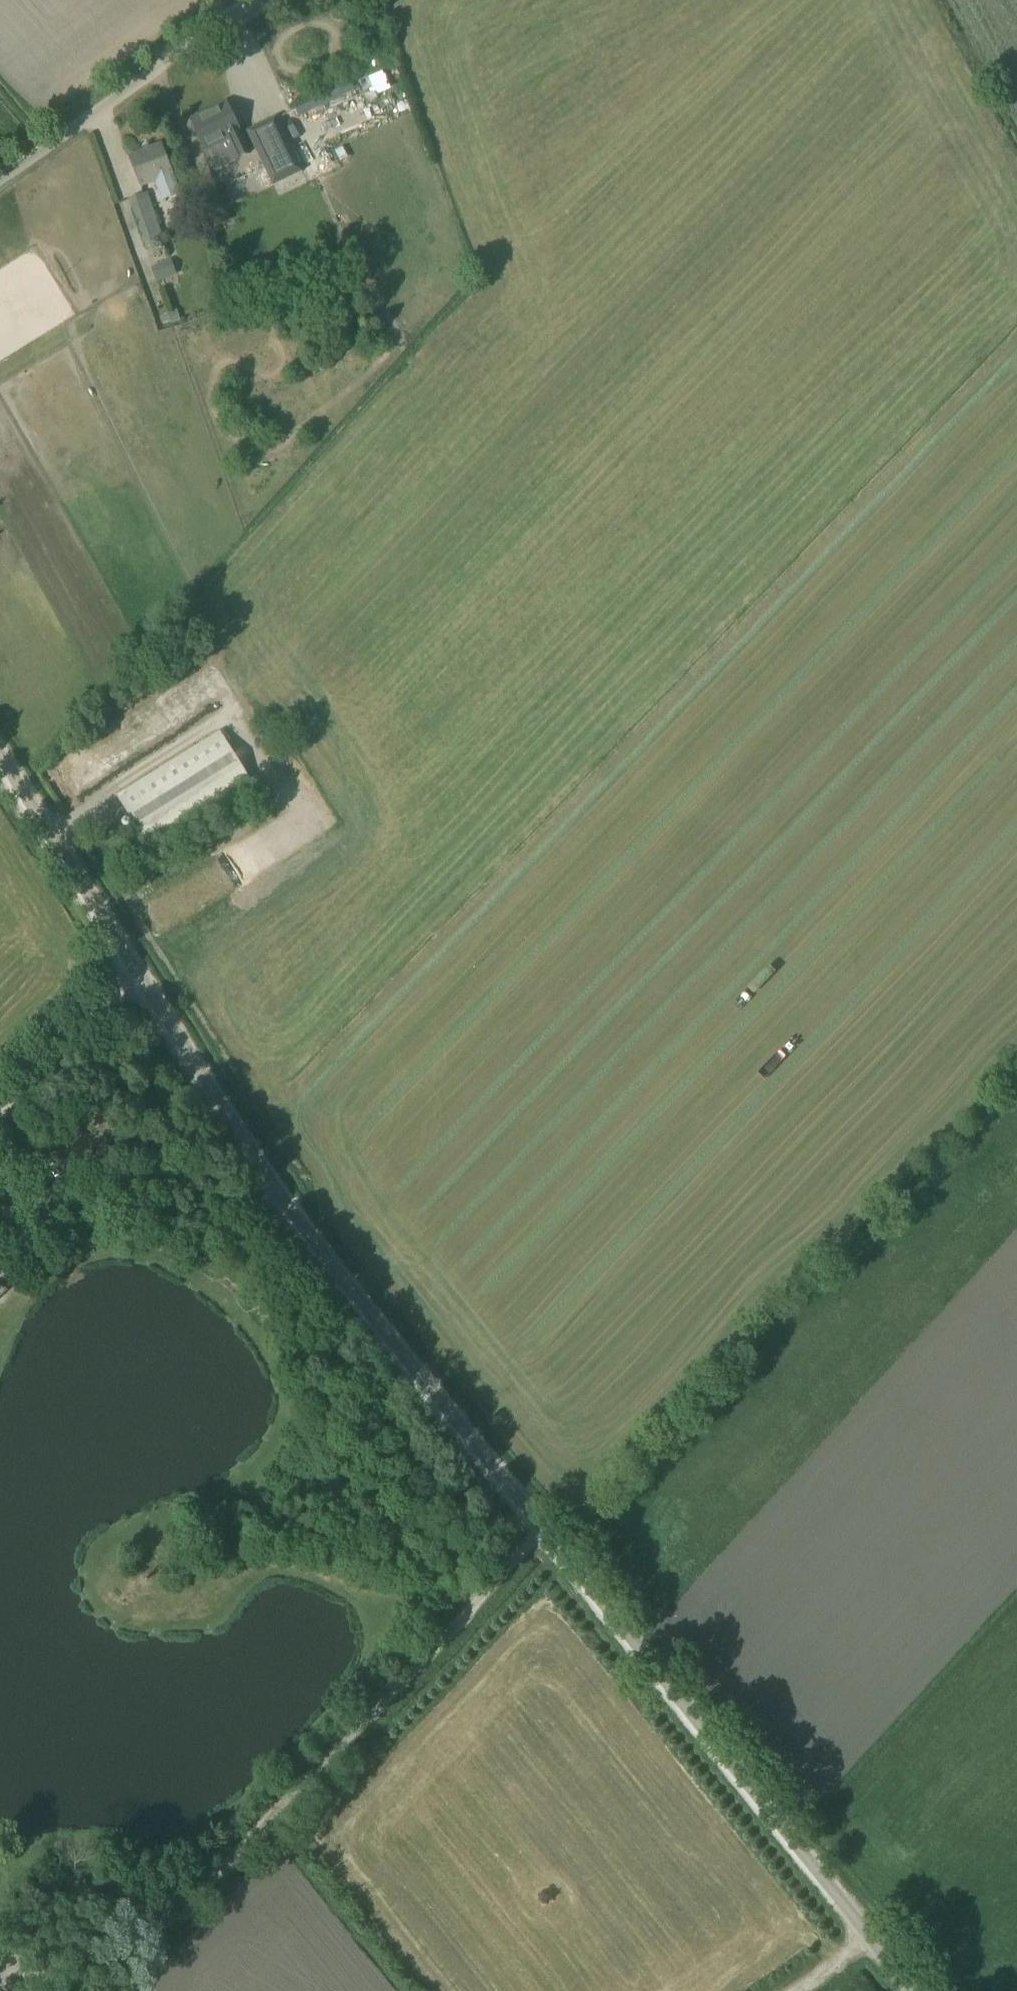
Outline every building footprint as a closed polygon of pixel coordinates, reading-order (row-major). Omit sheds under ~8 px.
[(226,104),(191,120),(207,153),(214,169),(249,154),(247,149),(235,122),(226,104)] [(156,182),(162,200),(180,194),(160,144),(130,156),(143,187),(156,182)] [(215,188),(195,198),(206,222),(227,213),(215,188)] [(129,199),(144,245),(163,238),(148,192),(129,199)] [(151,267),(157,283),(177,275),(171,259),(151,267)] [(197,682),(147,705),(158,730),(208,708),(197,682)] [(118,796),(153,852),(255,788),(220,731),(118,796)]
